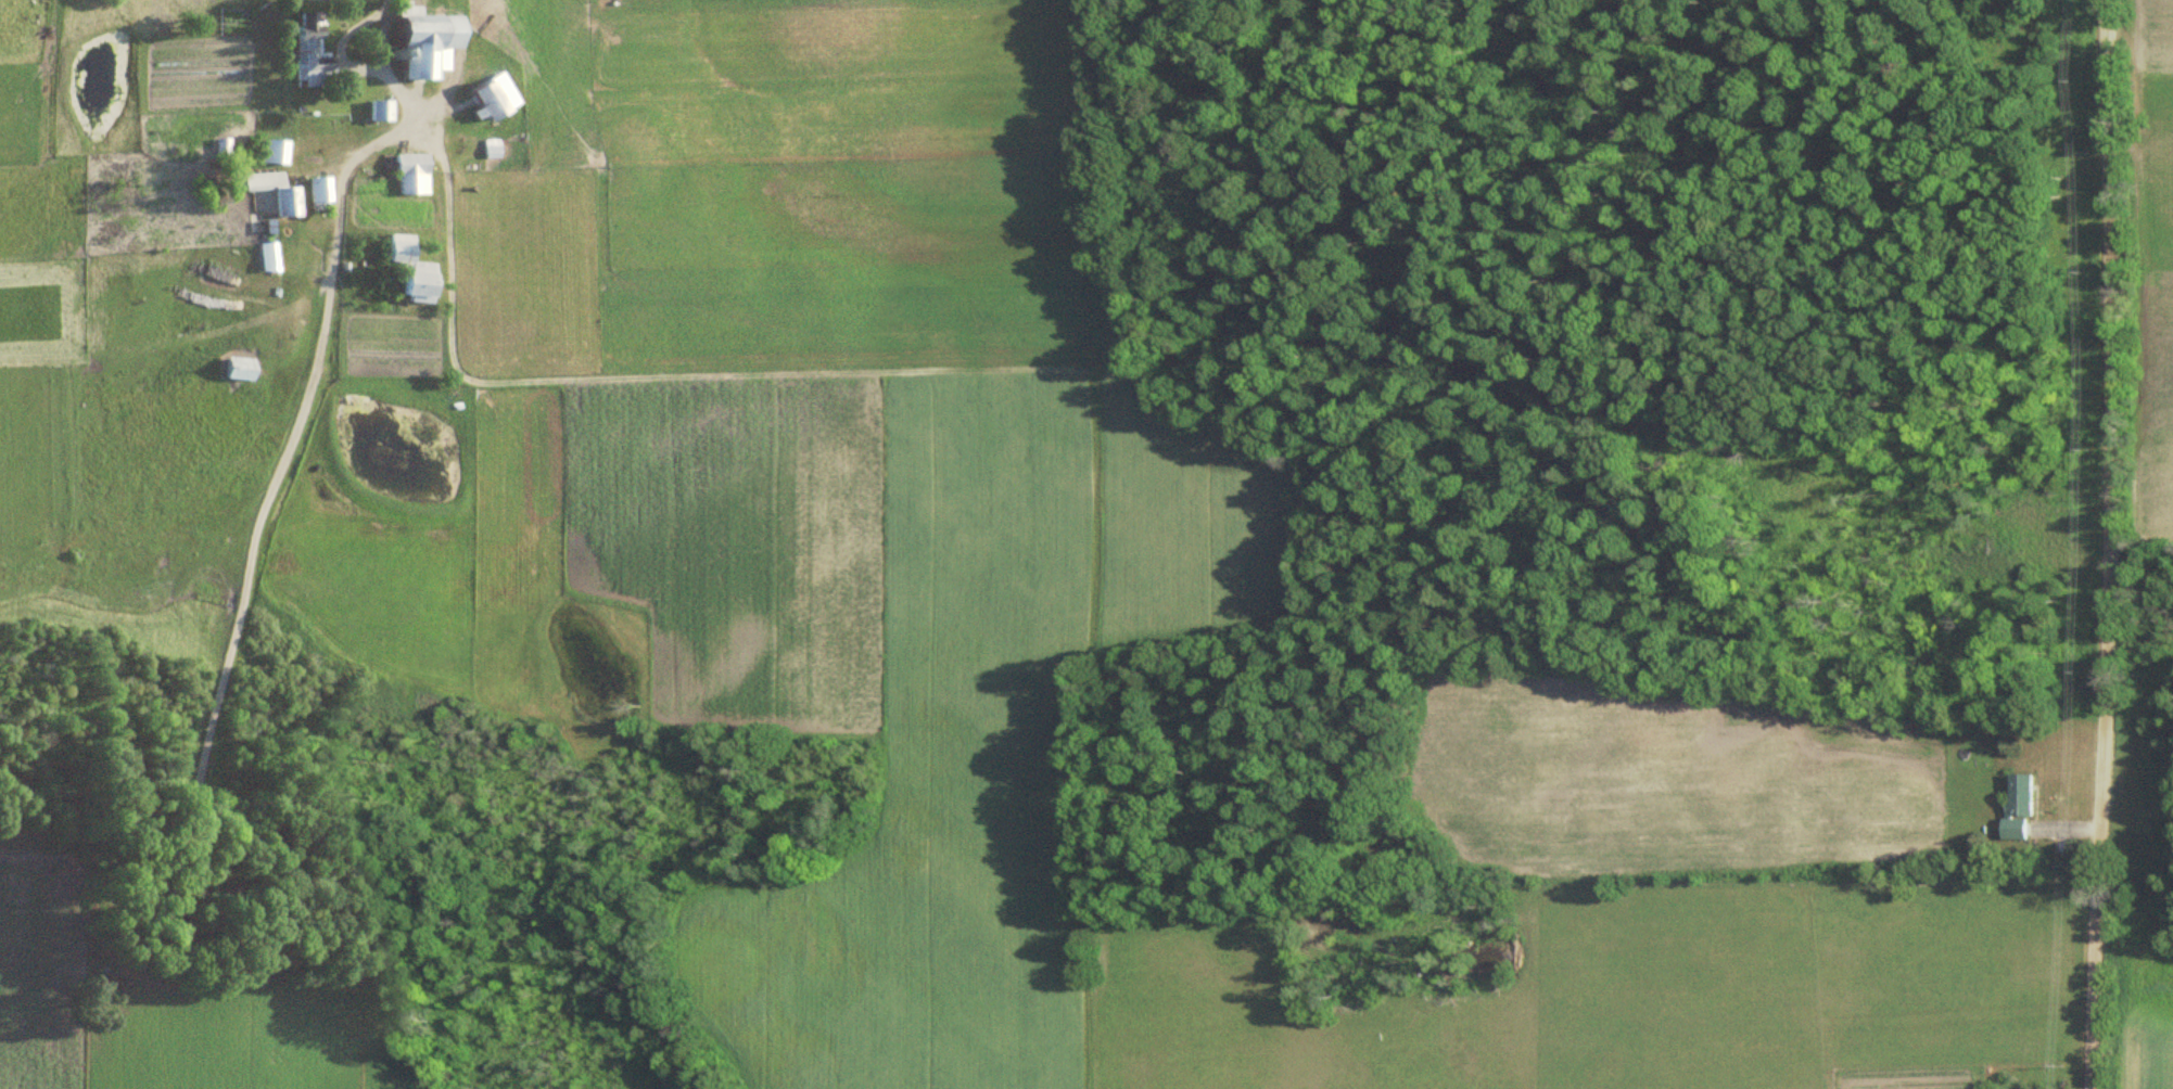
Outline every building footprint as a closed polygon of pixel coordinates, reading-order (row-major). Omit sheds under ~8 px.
[(335,86),(335,62),(322,63),(321,31),(317,31),(316,13),(295,14),(298,87),(335,86)] [(461,50),(461,16),(406,16),(406,80),(440,81),(440,70),(450,70),(450,50),(461,50)] [(479,120),(487,116),(491,123),(512,111),(494,79),(473,91),(482,108),(474,112),(479,120)] [(393,121),(393,101),(373,101),(373,121),(393,121)] [(288,164),(288,141),(260,141),(260,164),(288,164)] [(430,195),(430,154),(398,155),(398,195),(430,195)] [(301,217),(300,187),(285,187),(285,173),(243,174),(244,192),(276,191),(277,218),(301,217)] [(311,203),(331,203),(331,178),(311,178),(311,203)] [(437,264),(416,263),(416,235),(390,235),(390,269),(407,269),(406,305),(437,305),(437,264)] [(256,359),(228,357),(226,380),(255,381),(256,359)] [(2040,775),(2016,775),(2015,805),(2007,805),(2007,839),(2038,839),(2040,775)]
